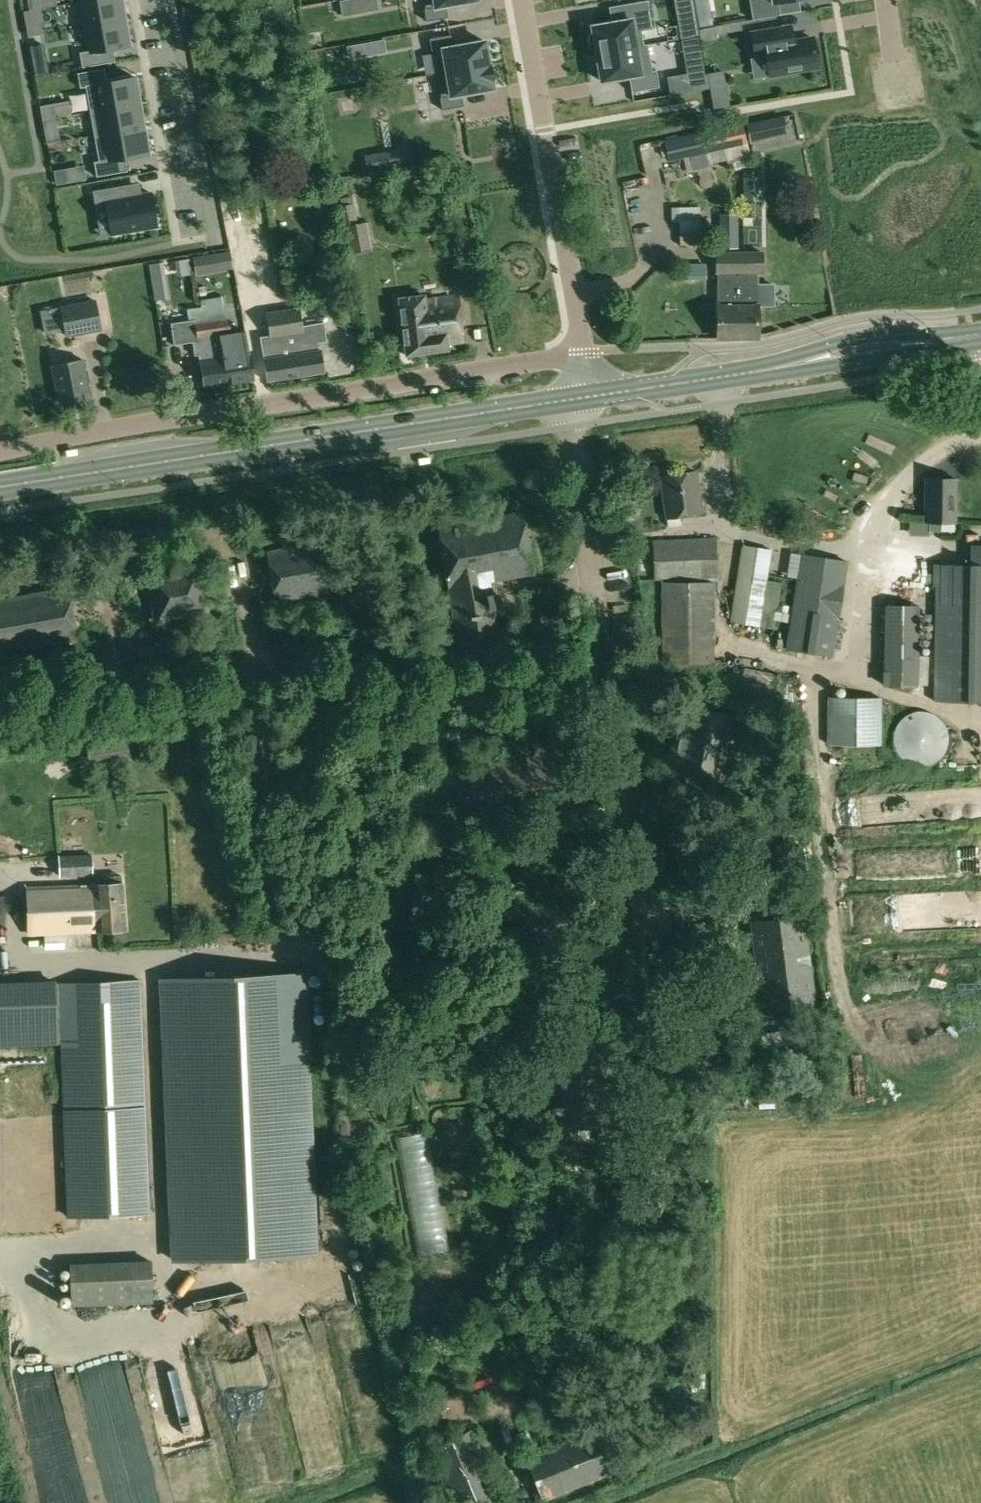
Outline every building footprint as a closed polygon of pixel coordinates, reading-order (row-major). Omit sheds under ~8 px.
[(80,1),(85,27),(125,20),(121,0),(87,0),(80,1)] [(356,0),(340,0),(342,16),(358,13),(356,0)] [(425,9),(424,9),(426,21),(448,17),(446,6),(449,5),(456,4),(477,0),(424,0),(425,9)] [(622,21),(592,26),(596,54),(647,45),(647,44),(644,45),(641,31),(652,29),(647,0),(619,5),(622,21)] [(677,14),(695,11),(693,0),(674,0),(677,14)] [(753,20),(780,15),(778,2),(791,0),(749,0),(753,20)] [(41,9),(24,12),(26,24),(43,21),(41,9)] [(711,14),(697,16),(699,28),(713,25),(711,14)] [(89,51),(79,53),(82,67),(115,62),(113,48),(129,45),(125,20),(85,27),(89,51)] [(698,29),(699,36),(700,38),(700,41),(716,38),(715,35),(714,26),(698,29)] [(783,28),(751,34),(755,59),(767,57),(770,76),(817,68),(812,39),(785,43),(783,28)] [(451,35),(429,39),(431,51),(433,51),(437,74),(489,65),(484,41),(463,45),(463,44),(456,46),(453,47),(451,35)] [(365,55),(362,42),(347,44),(349,58),(365,55)] [(647,45),(596,54),(601,81),(629,77),(631,92),(659,87),(656,70),(652,71),(647,45)] [(45,59),(32,61),(35,76),(48,74),(45,59)] [(489,65),(437,74),(441,97),(440,98),(442,110),(463,106),(461,94),(465,94),(472,93),(471,92),(493,89),(492,81),(489,65)] [(707,88),(704,70),(687,73),(669,76),(672,94),(707,88)] [(135,77),(85,86),(90,111),(139,103),(135,77)] [(726,91),(711,94),(713,109),(729,106),(726,91)] [(54,103),(40,105),(43,120),(55,117),(56,117),(54,103)] [(139,103),(90,111),(94,135),(143,126),(139,103)] [(742,122),(663,140),(668,162),(691,157),(706,153),(727,149),(748,144),(742,122)] [(747,125),(751,140),(763,137),(759,122),(747,125)] [(99,161),(94,162),(96,177),(127,171),(125,158),(148,154),(143,126),(94,135),(99,161)] [(57,127),(45,130),(47,143),(59,140),(57,127)] [(748,144),(727,149),(730,161),(750,156),(748,144)] [(366,155),(369,171),(407,165),(405,149),(366,155)] [(706,153),(691,157),(693,169),(698,168),(699,175),(710,173),(706,153)] [(65,165),(54,167),(57,182),(67,180),(65,165)] [(761,181),(742,181),(743,201),(762,200),(761,181)] [(124,185),(92,191),(95,204),(105,203),(110,234),(157,226),(150,188),(141,189),(125,192),(124,185)] [(671,208),(671,222),(679,222),(679,232),(680,232),(702,232),(702,208),(671,208)] [(720,214),(720,246),(736,246),(736,214),(720,214)] [(366,221),(345,226),(350,254),(372,250),(366,221)] [(702,232),(680,232),(680,244),(701,244),(702,232)] [(740,253),(717,253),(717,273),(718,273),(718,339),(742,338),(740,253)] [(744,253),(740,253),(742,338),(744,338),(758,338),(758,304),(757,304),(757,274),(762,274),(762,253),(744,253)] [(202,255),(193,256),(196,274),(205,272),(202,255)] [(164,280),(153,282),(155,300),(167,298),(164,280)] [(425,295),(399,299),(404,337),(439,333),(435,298),(425,300),(425,295)] [(439,333),(404,337),(406,355),(448,350),(447,344),(463,342),(462,336),(463,333),(458,295),(435,298),(439,333)] [(96,299),(61,305),(66,335),(101,329),(96,299)] [(189,320),(171,322),(174,344),(193,341),(195,356),(200,355),(205,387),(227,383),(228,383),(224,362),(216,317),(202,319),(199,307),(187,309),(189,320)] [(269,334),(262,335),(264,352),(266,360),(264,360),(268,381),(324,372),(321,352),(319,352),(317,343),(317,342),(327,340),(324,322),(303,325),(300,307),(266,313),(269,334)] [(351,311),(337,313),(340,326),(353,324),(351,311)] [(227,315),(216,317),(224,362),(228,383),(254,380),(250,355),(245,332),(230,334),(227,315)] [(352,325),(344,327),(347,340),(355,338),(352,325)] [(83,360),(52,366),(59,403),(90,397),(83,360)] [(695,472),(662,477),(668,518),(701,513),(695,472)] [(927,478),(926,522),(928,522),(928,531),(941,531),(941,522),(955,522),(956,479),(927,478)] [(431,508),(419,511),(422,525),(433,522),(431,508)] [(461,516),(437,520),(461,658),(512,649),(508,627),(499,628),(491,581),(533,573),(522,513),(462,524),(461,516)] [(716,539),(653,541),(654,580),(718,579),(716,539)] [(317,543),(268,552),(277,602),(327,593),(317,543)] [(743,545),(731,621),(774,629),(782,583),(767,580),(772,550),(743,545)] [(799,579),(787,650),(831,656),(837,618),(838,618),(843,585),(842,585),(846,561),(802,555),(799,579)] [(200,564),(147,574),(155,624),(208,615),(200,564)] [(933,701),(980,702),(980,565),(934,564),(932,586),(936,586),(933,701)] [(661,582),(662,662),(671,662),(714,663),(715,663),(715,582),(661,582)] [(0,600),(0,652),(77,639),(68,588),(0,600)] [(885,605),(883,686),(919,686),(920,605),(885,605)] [(319,609),(278,617),(280,629),(321,622),(319,609)] [(186,634),(159,638),(161,650),(188,645),(186,634)] [(80,653),(53,658),(55,669),(82,664),(80,653)] [(671,662),(672,675),(713,676),(714,663),(671,662)] [(736,666),(732,686),(783,697),(788,676),(736,666)] [(835,698),(834,745),(880,746),(880,698),(835,698)] [(670,745),(667,758),(673,759),(671,769),(725,781),(739,718),(684,706),(676,746),(670,745)] [(895,730),(894,737),(894,743),(896,749),(899,755),(903,760),(909,763),(915,765),(922,766),(928,765),(934,763),(939,759),(943,754),(946,748),(948,742),(947,735),(946,729),(943,723),(938,718),(933,715),(927,713),(920,712),(914,713),(908,716),(902,719),(898,724),(895,730)] [(126,731),(86,736),(88,756),(89,761),(129,756),(128,751),(127,743),(126,731)] [(92,854),(59,856),(59,861),(59,873),(60,877),(92,875),(92,865),(92,854)] [(92,886),(27,888),(29,934),(97,931),(97,930),(125,929),(121,875),(108,876),(108,885),(92,886)] [(804,915),(751,922),(762,1011),(815,1004),(804,915)] [(303,973),(163,979),(174,1261),(315,1255),(305,1021),(303,973)] [(0,982),(0,1046),(58,1044),(56,980),(0,982)] [(140,981),(60,984),(65,1113),(145,1110),(140,981)] [(775,1032),(766,1033),(768,1045),(796,1043),(794,1030),(775,1032)] [(604,1060),(551,1062),(553,1128),(607,1126),(604,1060)] [(761,1068),(759,1065),(746,1075),(750,1081),(763,1071),(761,1068)] [(145,1110),(65,1113),(69,1217),(149,1213),(145,1110)] [(426,1131),(397,1137),(419,1255),(449,1249),(426,1131)] [(151,1261),(70,1265),(71,1305),(152,1302),(151,1261)] [(430,1447),(453,1502),(479,1502),(498,1495),(482,1456),(474,1437),(472,1430),(430,1447)] [(591,1431),(526,1458),(544,1499),(608,1472),(591,1431)]
